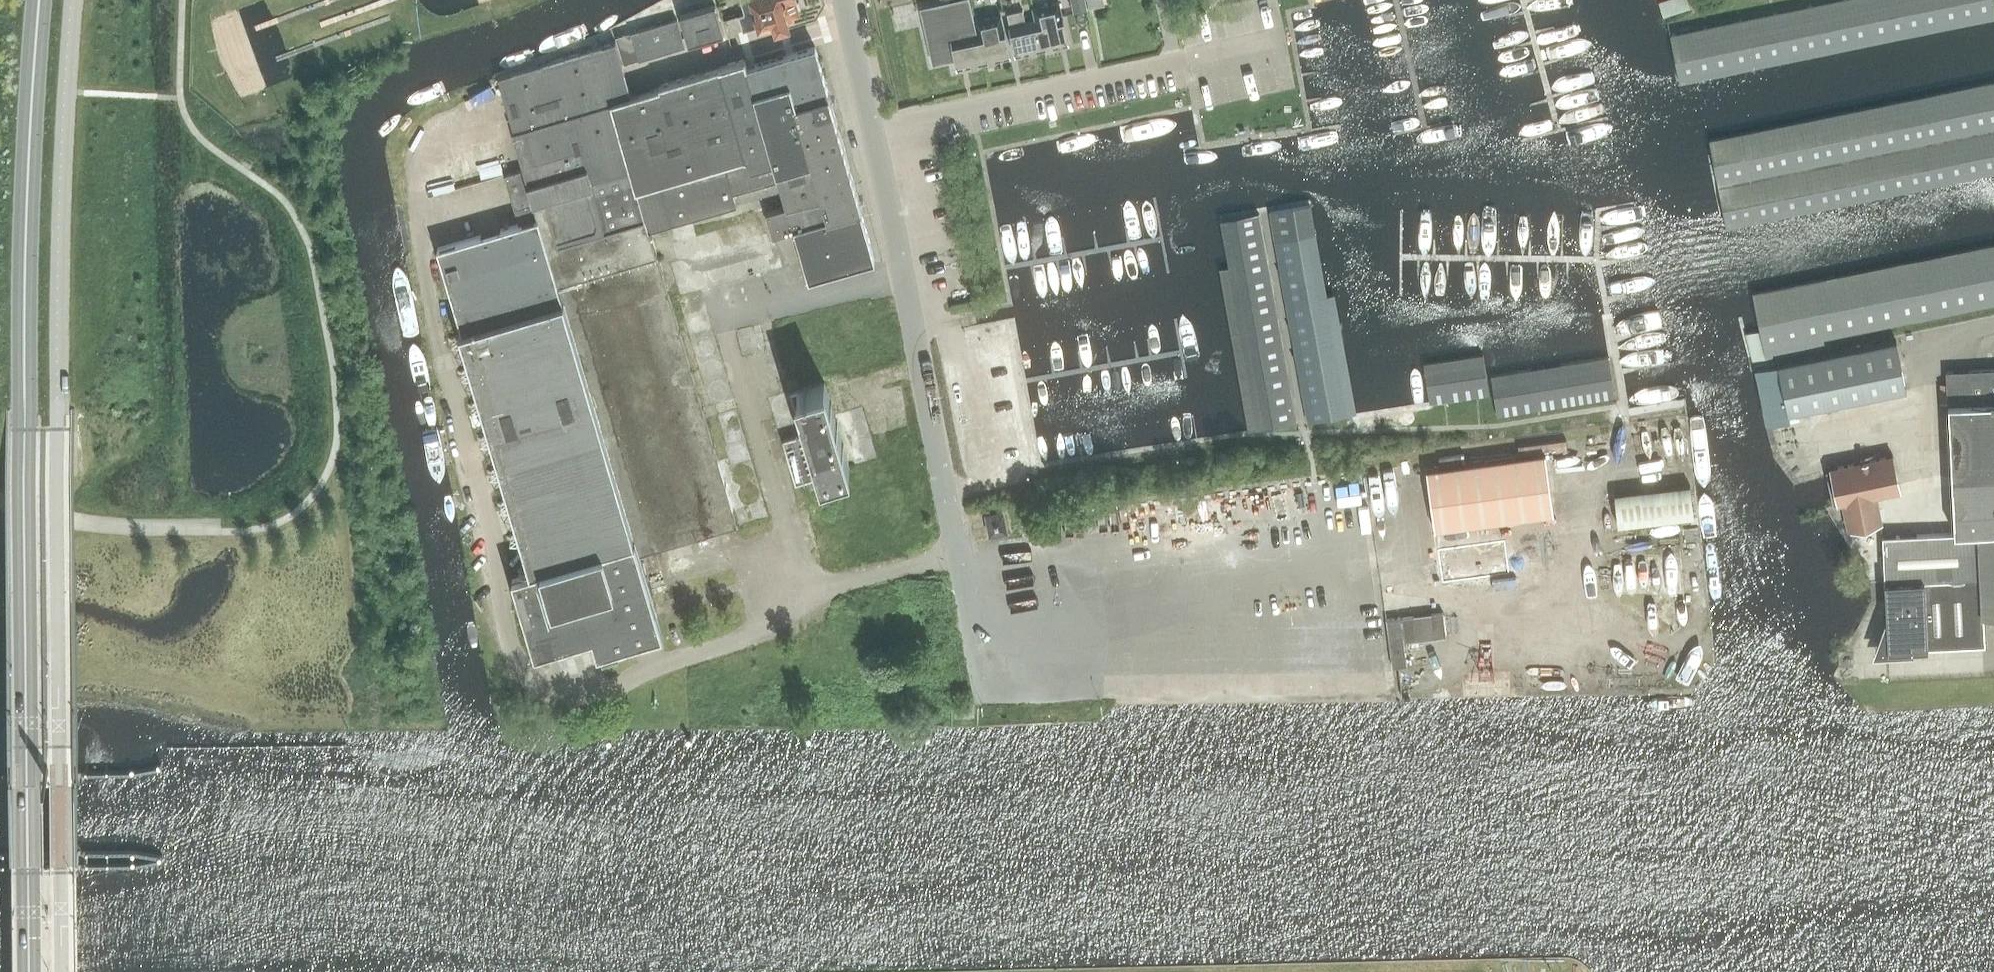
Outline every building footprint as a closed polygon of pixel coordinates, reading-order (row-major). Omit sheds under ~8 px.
[(740,16),(744,32),(774,23),(776,31),(789,28),(788,23),(793,22),(792,17),(799,15),(794,0),(796,0),(741,0),(746,15),(740,16)] [(983,62),(974,23),(969,0),(968,0),(968,1),(939,8),(943,23),(926,27),(934,62),(955,57),(957,68),(983,62)] [(1073,14),(1088,10),(1085,0),(1070,0),(1073,14)] [(1690,9),(1687,0),(1665,0),(1659,2),(1663,17),(1666,16),(1690,9)] [(1934,30),(1993,17),(1993,10),(1992,0),(1843,0),(1703,30),(1670,37),(1680,84),(1934,30)] [(1036,21),(1042,48),(1068,42),(1059,2),(1033,8),(1036,21)] [(724,37),(723,30),(716,7),(681,17),(689,46),(724,37)] [(1016,54),(1042,48),(1036,21),(1026,24),(1023,10),(1007,14),(1016,54)] [(974,23),(983,62),(1010,55),(1004,28),(1004,29),(1001,16),(974,23)] [(632,34),(639,60),(685,48),(678,22),(632,34)] [(632,35),(618,39),(624,64),(638,61),(632,35)] [(513,576),(536,652),(593,635),(598,653),(664,634),(640,556),(737,527),(651,230),(739,204),(738,201),(783,188),(788,206),(768,212),(774,234),(795,228),(810,279),(876,260),(861,209),(862,209),(830,97),(815,47),(748,67),(746,61),(720,68),(721,69),(660,87),(660,89),(631,97),(616,44),(499,78),(515,130),(512,131),(524,170),(505,176),(519,225),(440,248),(464,331),(461,332),(532,570),(513,576)] [(1710,143),(1728,229),(1993,174),(1993,83),(1710,143)] [(445,129),(490,114),(486,105),(442,120),(445,129)] [(1273,227),(1313,221),(1311,208),(1271,215),(1273,227)] [(1230,268),(1221,270),(1228,310),(1249,430),(1250,433),(1254,432),(1298,425),(1260,215),(1222,221),(1230,268)] [(1275,240),(1315,234),(1313,221),(1273,227),(1275,240)] [(1277,253),(1317,247),(1315,234),(1275,240),(1277,253)] [(1280,267),(1320,260),(1317,247),(1277,253),(1280,267)] [(1768,360),(1825,348),(1823,339),(1993,304),(1993,247),(1755,296),(1768,360)] [(1282,278),(1322,272),(1320,260),(1280,267),(1282,278)] [(1284,292),(1325,286),(1322,272),(1282,278),(1284,292)] [(1284,292),(1286,305),(1327,299),(1325,286),(1284,292)] [(1289,320),(1337,313),(1334,298),(1327,299),(1286,305),(1289,320)] [(1292,336),(1339,329),(1337,313),(1289,320),(1292,336)] [(1294,351),(1342,344),(1339,329),(1292,336),(1294,351)] [(1758,372),(1769,426),(1791,421),(1790,414),(1907,390),(1897,341),(1778,366),(1780,367),(1758,372)] [(1297,365),(1345,358),(1342,344),(1294,351),(1297,365)] [(1469,359),(1475,397),(1488,395),(1482,357),(1469,359)] [(1299,379),(1347,372),(1345,358),(1297,365),(1299,379)] [(1462,399),(1475,397),(1469,359),(1456,361),(1462,399)] [(1490,378),(1496,416),(1613,397),(1607,359),(1490,378)] [(1446,401),(1462,399),(1456,361),(1440,363),(1446,401)] [(1446,401),(1440,363),(1424,366),(1430,404),(1446,401)] [(1993,402),(1993,369),(1946,371),(1947,383),(1940,384),(1941,401),(1948,401),(1948,405),(1993,402)] [(1302,394),(1350,386),(1347,372),(1299,379),(1302,394)] [(797,482),(850,468),(828,383),(794,392),(806,435),(786,440),(797,482)] [(1304,408),(1352,400),(1350,386),(1302,394),(1304,408)] [(1352,400),(1304,408),(1307,423),(1355,415),(1352,400)] [(1948,405),(1951,478),(1982,477),(1982,474),(1993,473),(1993,402),(1948,405)] [(1654,438),(1575,449),(1600,628),(1679,618),(1654,438)] [(1434,530),(1554,514),(1545,454),(1426,470),(1434,530)] [(1902,490),(1893,455),(1831,470),(1839,505),(1844,504),(1851,531),(1884,523),(1878,496),(1902,490)] [(1982,477),(1951,478),(1954,532),(1979,531),(1978,514),(1993,510),(1993,473),(1982,474),(1982,477)] [(1004,510),(984,514),(986,522),(987,526),(989,537),(1008,533),(1004,510)] [(1884,583),(1888,651),(1928,649),(1928,648),(1985,645),(1983,615),(1993,614),(1993,510),(1978,514),(1979,531),(1954,532),(1954,533),(1882,536),(1884,583)] [(1504,540),(1437,550),(1442,583),(1509,574),(1504,540)] [(1429,637),(1427,613),(1387,617),(1392,665),(1407,663),(1404,639),(1429,637)]
